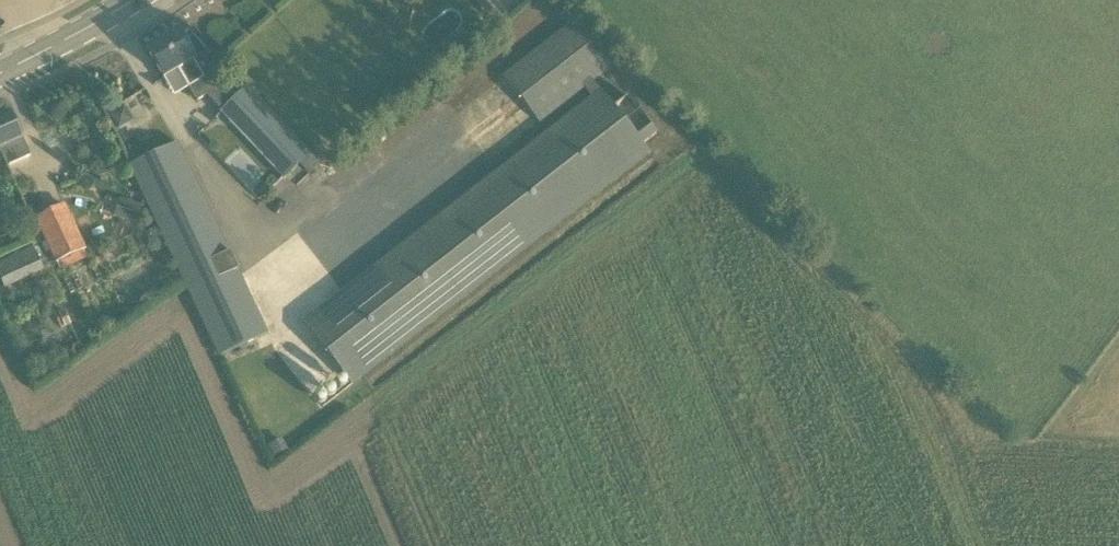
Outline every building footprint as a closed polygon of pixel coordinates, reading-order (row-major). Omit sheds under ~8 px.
[(370,4),(386,22),(395,14),(383,0),(375,0),(370,4)] [(584,88),(592,98),(600,92),(593,81),(611,67),(575,21),(503,77),(539,123),(584,88)] [(229,82),(221,87),(203,56),(206,54),(208,55),(209,54),(194,38),(184,43),(178,33),(147,51),(163,78),(178,69),(197,101),(206,96),(219,109),(238,90),(229,82)] [(299,188),(310,177),(321,166),(309,154),(309,153),(246,88),(218,115),(280,181),(286,175),(299,188)] [(601,91),(600,92),(592,98),(303,323),(352,385),(649,153),(642,145),(656,134),(628,97),(614,108),(601,91)] [(124,106),(109,115),(119,131),(134,121),(124,106)] [(0,152),(7,168),(29,158),(20,137),(21,136),(10,111),(0,116),(0,152)] [(220,356),(266,334),(176,144),(131,166),(220,356)] [(55,162),(62,184),(78,179),(72,157),(55,162)] [(114,217),(137,223),(142,206),(119,200),(114,217)] [(83,251),(83,250),(63,206),(34,219),(55,263),(59,261),(62,268),(86,258),(83,251)] [(42,270),(30,244),(0,258),(0,279),(4,288),(42,270)]
